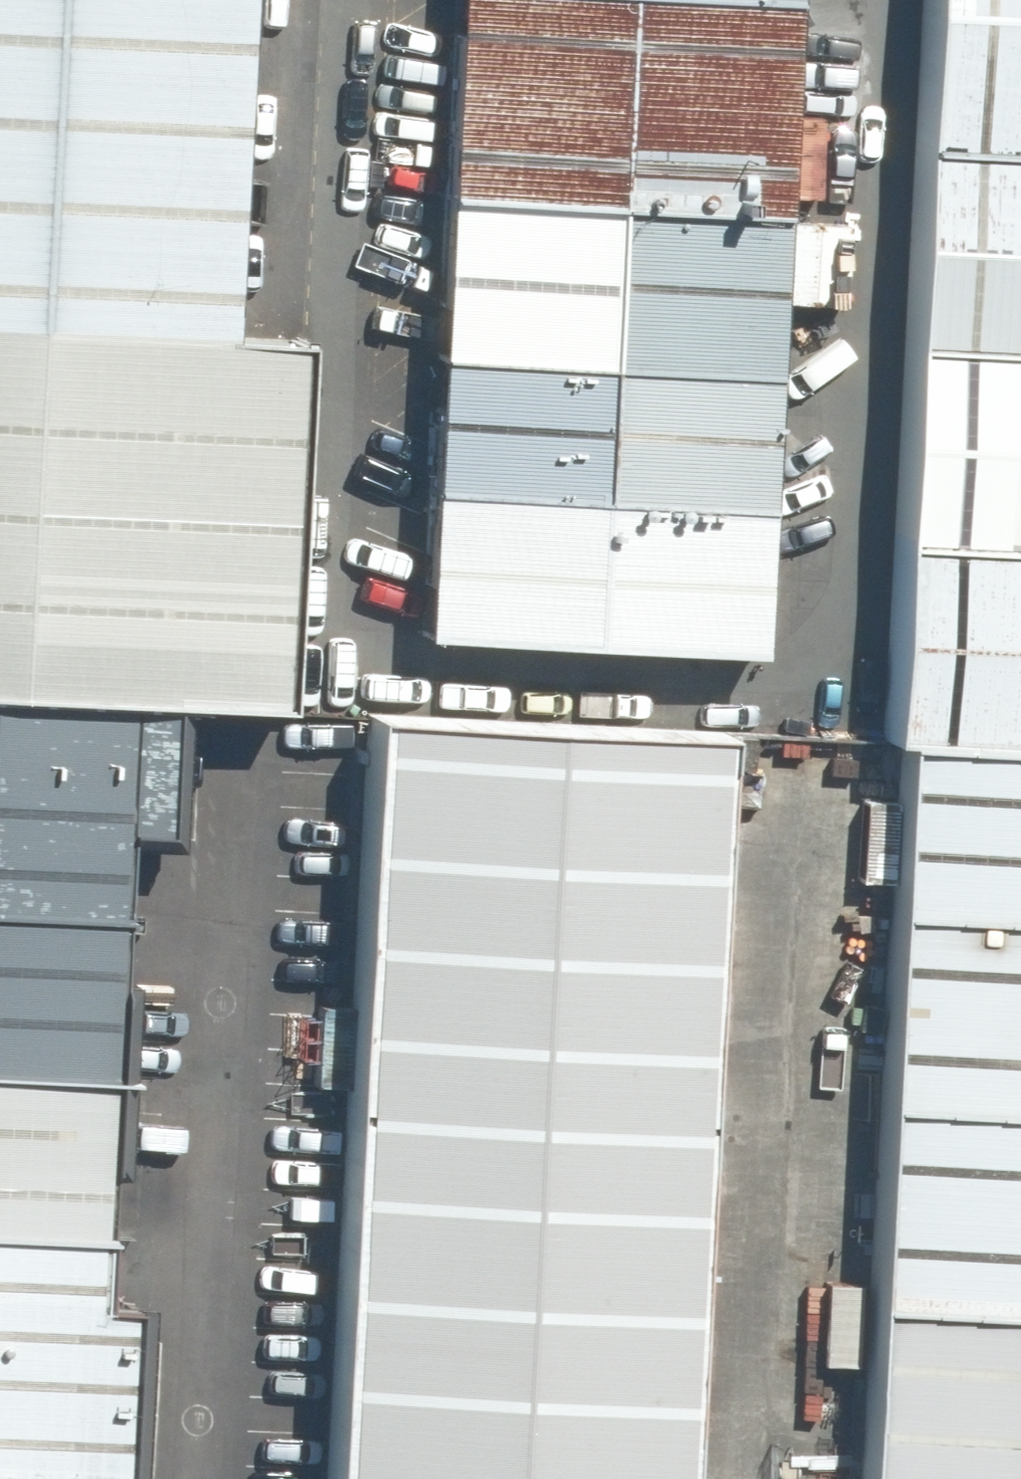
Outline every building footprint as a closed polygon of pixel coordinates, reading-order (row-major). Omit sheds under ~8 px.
[(175,691),(285,693),(302,338),(220,334),(236,0),(0,0),(0,681),(175,691)] [(449,90),(784,107),(791,0),(786,0),(453,0),(449,90)] [(1020,146),(1020,0),(929,0),(919,141),(1020,146)] [(449,90),(444,195),(778,212),(784,107),(449,90)] [(919,141),(905,345),(1020,351),(1020,146),(919,141)] [(444,195),(436,347),(770,364),(778,212),(444,195)] [(905,345),(894,541),(1020,548),(1020,351),(905,345)] [(436,347),(429,481),(763,499),(770,364),(436,347)] [(763,499),(429,481),(421,630),(755,647),(763,499)] [(894,541),(884,733),(897,727),(1020,735),(1020,548),(894,541)] [(116,904),(121,814),(167,817),(175,691),(0,681),(0,897),(116,904)] [(364,713),(330,1478),(687,1478),(721,728),(364,713)] [(893,907),(1020,914),(1020,735),(897,727),(893,907)] [(107,1062),(116,904),(0,897),(0,1057),(107,1062)] [(893,907),(882,1102),(1020,1110),(1020,914),(893,907)] [(101,1222),(107,1062),(0,1057),(0,1219),(101,1222)] [(871,1306),(1020,1314),(1020,1110),(882,1102),(871,1306)] [(125,1298),(99,1297),(101,1222),(0,1219),(0,1478),(117,1478),(125,1298)] [(871,1306),(862,1478),(1020,1478),(1020,1314),(871,1306)]
